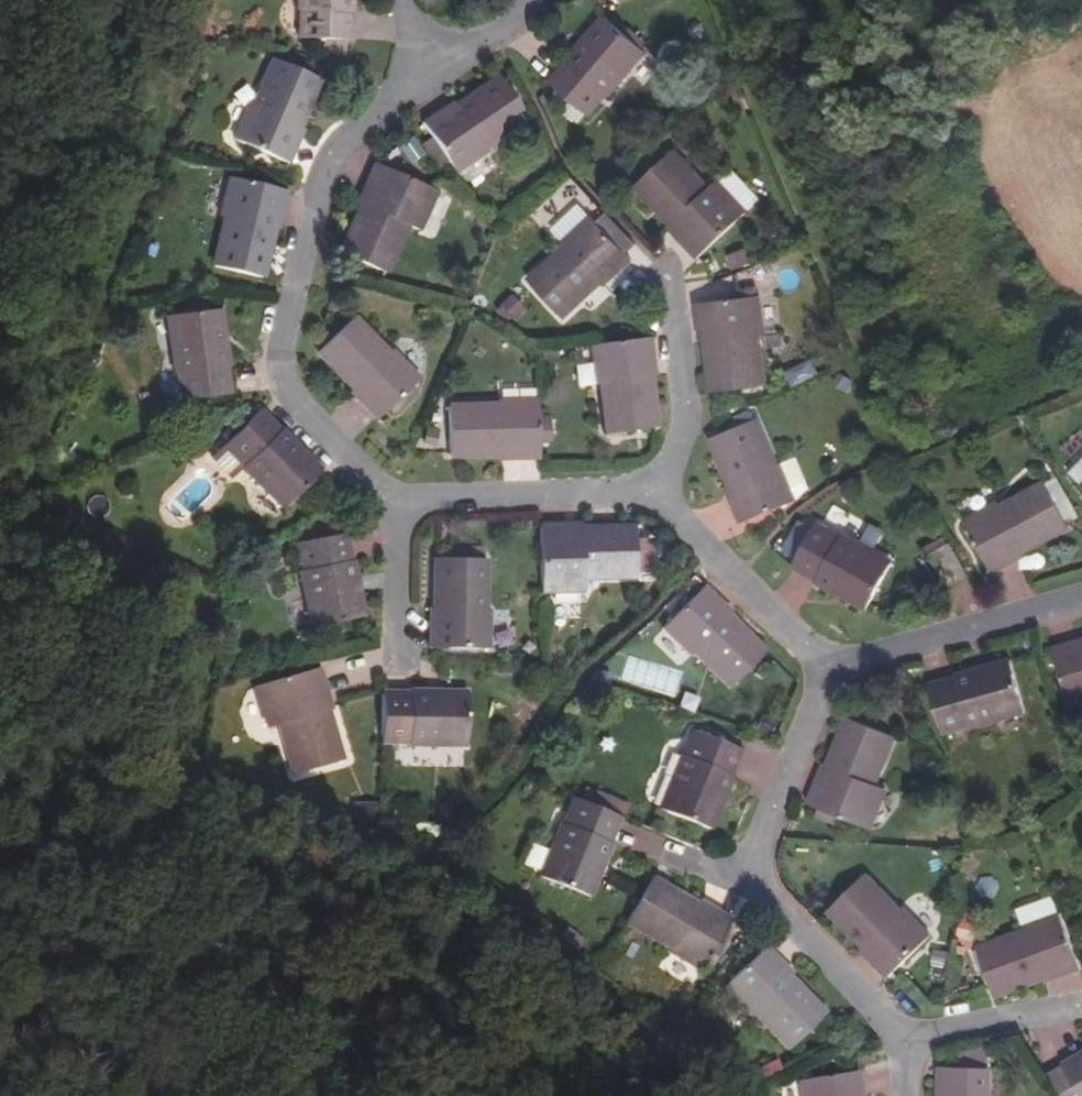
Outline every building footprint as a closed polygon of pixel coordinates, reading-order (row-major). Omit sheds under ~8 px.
[(300,12),(301,12),(301,40),(347,41),(348,14),(352,14),(352,0),(300,0),(300,12)] [(641,49),(624,34),(605,18),(589,37),(593,41),(584,50),(580,46),(567,61),(571,65),(551,85),(586,116),(604,95),(606,97),(645,52),(641,49)] [(630,29),(624,34),(641,49),(647,43),(630,29)] [(282,65),(309,76),(312,68),(286,56),(282,65)] [(318,81),(309,76),(282,65),(274,62),(254,108),(249,106),(234,141),(288,164),(298,140),(293,139),(298,128),(318,81)] [(449,115),(445,110),(423,126),(455,174),(489,152),(485,147),(527,119),(500,79),(458,107),(449,115)] [(454,103),(445,110),(449,115),(458,107),(454,103)] [(302,130),(298,128),(293,139),(298,140),(302,130)] [(684,235),(679,240),(699,259),(747,213),(717,183),(708,190),(671,154),(636,187),(673,224),(684,235)] [(369,193),(362,207),(340,255),(386,275),(407,226),(419,231),(435,192),(375,166),(364,191),(369,193)] [(276,220),(280,221),(287,193),(230,180),(221,219),(227,220),(215,269),(262,280),(274,229),(276,220)] [(357,205),(362,207),(369,193),(364,191),(357,205)] [(606,275),(610,278),(630,260),(590,218),(563,244),(566,248),(530,282),(563,317),(599,283),(606,275)] [(668,229),(679,240),(684,235),(673,224),(668,229)] [(603,286),(610,278),(606,275),(599,283),(603,286)] [(708,334),(709,343),(715,394),(762,388),(755,336),(761,336),(756,298),(699,306),(702,334),(708,334)] [(521,310),(509,299),(498,308),(511,321),(521,310)] [(178,316),(204,313),(203,306),(177,309),(178,316)] [(220,311),(204,313),(178,316),(168,318),(175,374),(177,373),(181,402),(227,396),(223,368),(226,368),(225,349),(218,349),(217,336),(222,335),(220,311)] [(361,397),(358,400),(377,420),(420,380),(392,352),(389,356),(352,319),(318,352),(354,390),(361,397)] [(653,367),(648,339),(591,346),(596,386),(602,385),(609,436),(656,429),(649,378),(648,368),(653,367)] [(577,391),(594,388),(589,365),(573,368),(577,391)] [(351,394),(358,400),(361,397),(354,390),(351,394)] [(512,461),(538,460),(538,444),(538,417),(537,402),(500,401),(500,408),(449,409),(450,457),(500,456),(512,456),(512,461)] [(228,444),(226,447),(246,467),(243,468),(283,509),(320,473),(304,456),(301,459),(290,448),(293,445),(280,431),(277,432),(259,413),(246,427),(228,444)] [(538,417),(538,444),(550,444),(549,417),(538,417)] [(223,438),(228,444),(246,427),(241,421),(223,438)] [(736,497),(732,498),(742,523),(795,502),(779,465),(775,467),(756,422),(711,439),(731,487),(736,497)] [(440,433),(428,430),(423,444),(437,447),(440,433)] [(246,467),(226,447),(211,460),(232,480),(243,468),(246,467)] [(1014,556),(1024,551),(1070,526),(1045,484),(1002,508),(999,503),(964,523),(992,573),(1015,559),(1014,556)] [(727,488),(732,498),(736,497),(731,487),(727,488)] [(311,542),(332,538),(329,521),(307,526),(311,542)] [(566,524),(539,525),(541,592),(583,591),(583,577),(636,577),(634,528),(582,529),(567,530),(566,524)] [(817,526),(795,567),(818,580),(817,582),(835,591),(837,587),(849,594),(847,598),(867,609),(891,564),(843,537),(841,539),(817,526)] [(345,536),(332,538),(311,542),(297,545),(303,571),(300,571),(313,629),(364,618),(359,594),(353,595),(351,581),(357,580),(352,562),(349,562),(345,536)] [(969,576),(950,543),(931,553),(948,587),(969,576)] [(1026,555),(1024,551),(1014,556),(1015,559),(1026,555)] [(435,621),(429,622),(430,649),(489,649),(489,610),(483,610),(484,561),(436,560),(435,610),(435,621)] [(721,610),(723,607),(703,588),(663,629),(691,656),(696,652),(732,687),(766,653),(729,617),(721,610)] [(732,614),(723,607),(721,610),(729,617),(732,614)] [(1079,644),(1055,650),(1071,706),(1081,703),(1081,648),(1081,649),(1079,644)] [(1026,711),(1012,661),(988,668),(989,672),(976,675),(976,672),(956,676),(957,679),(930,687),(944,731),(970,724),(971,727),(1026,711)] [(321,696),(327,694),(319,669),(255,688),(267,728),(280,725),(295,776),(342,762),(326,711),(321,696)] [(380,694),(380,741),(408,742),(408,745),(467,746),(467,693),(442,693),(442,698),(429,698),(429,692),(408,692),(408,695),(380,694)] [(333,709),(327,694),(321,696),(326,711),(333,709)] [(824,782),(819,780),(808,805),(871,829),(886,790),(874,785),(895,737),(850,719),(829,767),(824,782)] [(739,750),(695,733),(685,758),(682,757),(660,811),(709,832),(719,806),(714,805),(719,794),(724,794),(731,777),(729,775),(739,750)] [(824,766),(819,780),(824,782),(829,767),(824,766)] [(617,817),(576,801),(565,825),(563,824),(540,878),(589,898),(599,875),(594,873),(600,861),(604,863),(612,844),(608,842),(617,817)] [(435,825),(416,824),(415,834),(435,836),(435,825)] [(875,954),(870,957),(891,977),(932,938),(904,909),(900,912),(865,876),(831,909),(866,946),(875,954)] [(652,880),(628,923),(673,948),(670,952),(705,972),(732,922),(707,910),(705,912),(696,907),(652,880)] [(1055,979),(1081,970),(1062,916),(1025,930),(1026,933),(979,951),(995,995),(1044,977),(1053,973),(1055,979)] [(863,949),(870,957),(875,954),(866,946),(863,949)] [(782,972),(786,970),(766,949),(725,987),(751,1016),(755,1013),(790,1049),(825,1016),(789,979),(782,972)] [(792,976),(786,970),(782,972),(789,979),(792,976)] [(1046,983),(1055,979),(1053,973),(1044,977),(1046,983)] [(1066,1067),(1081,1095),(1081,1057),(1066,1067)] [(990,1068),(942,1067),(942,1095),(990,1095),(990,1068)] [(857,1072),(801,1081),(803,1095),(861,1095),(857,1072)]
